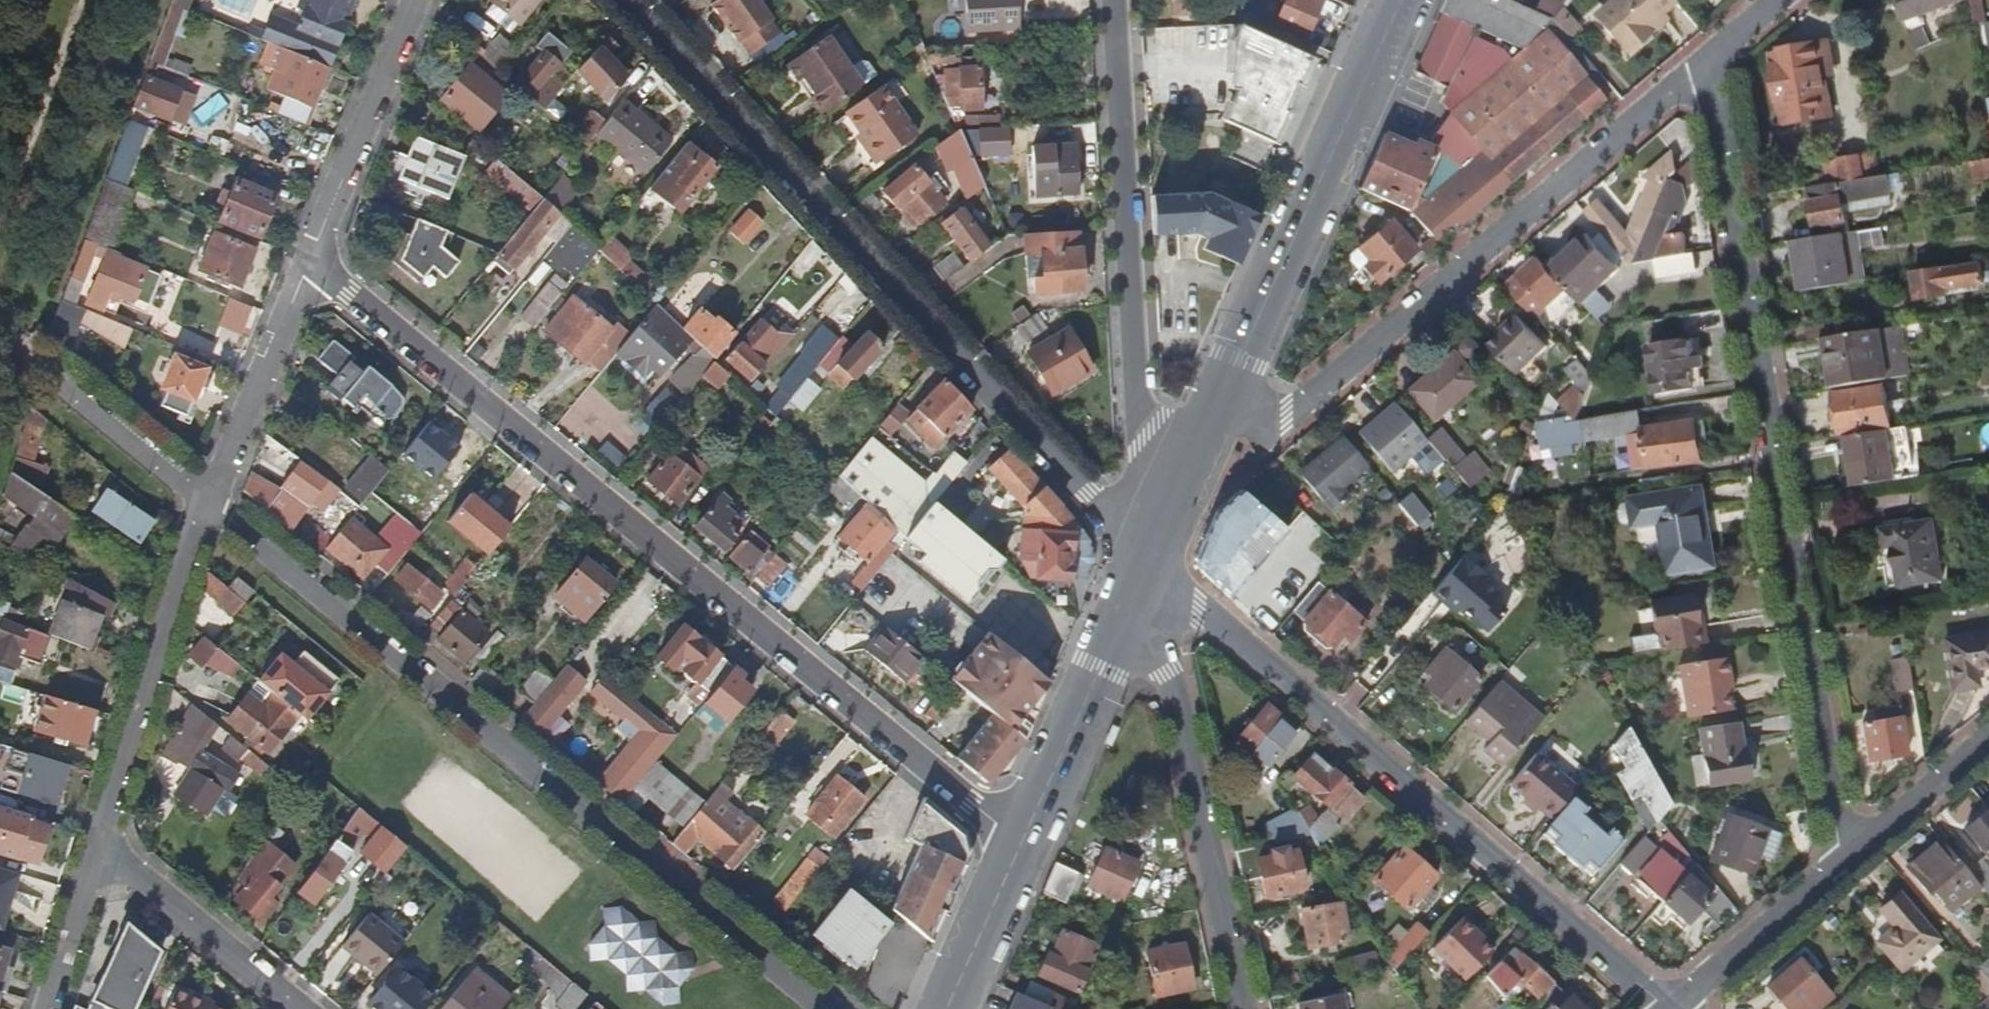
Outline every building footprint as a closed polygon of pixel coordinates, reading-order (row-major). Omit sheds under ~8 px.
[(189,0),(172,0),(171,3),(185,9),(189,0)] [(345,24),(339,22),(340,19),(345,21),(349,10),(344,7),(345,5),(350,7),(353,0),(308,0),(297,28),(271,18),(265,32),(250,26),(247,34),(275,45),(329,67),(345,24)] [(537,0),(493,0),(490,4),(516,26),(537,0)] [(758,0),(717,0),(713,3),(741,42),(743,40),(752,54),(779,35),(770,22),(772,20),(758,0)] [(920,0),(916,0),(906,4),(913,19),(926,13),(920,0)] [(1017,0),(968,0),(969,14),(986,13),(987,30),(1019,28),(1017,0)] [(1197,0),(1174,0),(1175,16),(1190,15),(1190,21),(1209,20),(1208,6),(1197,6),(1197,0)] [(1319,8),(1308,3),(1309,0),(1284,0),(1282,5),(1286,8),(1284,12),(1288,13),(1284,23),(1269,16),(1271,5),(1260,2),(1260,0),(1244,0),(1239,25),(1299,53),(1319,8)] [(1601,74),(1554,19),(1513,0),(1446,0),(1428,40),(1417,65),(1446,78),(1471,27),(1503,39),(1449,85),(1453,90),(1451,103),(1427,146),(1417,141),(1414,147),(1386,135),(1361,190),(1413,213),(1439,244),(1446,238),(1450,242),(1462,232),(1458,227),(1607,101),(1591,83),(1601,74)] [(1600,21),(1623,1),(1623,0),(1614,0),(1596,16),(1600,21)] [(1677,1),(1675,0),(1623,0),(1623,1),(1600,21),(1628,54),(1651,33),(1646,27),(1662,14),(1677,1)] [(1905,20),(1965,0),(1896,0),(1905,20)] [(1979,24),(1988,22),(1988,21),(1986,0),(1975,0),(1979,24)] [(987,30),(986,13),(969,14),(970,31),(987,30)] [(1646,27),(1651,33),(1667,20),(1662,14),(1646,27)] [(535,27),(539,22),(535,19),(530,24),(535,27)] [(1261,172),(1311,58),(1299,53),(1239,25),(1231,41),(1230,90),(1237,91),(1224,122),(1229,125),(1242,130),(1239,136),(1230,158),(1261,172)] [(161,66),(174,33),(162,28),(150,62),(157,64),(161,66)] [(1934,45),(1926,29),(1912,35),(1920,51),(1934,45)] [(935,48),(927,30),(919,33),(926,49),(935,48)] [(550,77),(569,54),(545,34),(535,47),(542,53),(523,77),(530,82),(522,91),(546,111),(555,101),(553,99),(557,94),(563,88),(550,77)] [(497,71),(517,48),(500,35),(481,58),(497,71)] [(864,86),(828,36),(786,66),(799,83),(804,79),(827,112),(864,86)] [(1835,115),(1828,75),(1822,76),(1817,43),(1783,49),(1784,53),(1773,55),(1781,102),(1785,102),(1787,108),(1783,108),(1786,124),(1835,115)] [(306,123),(329,67),(275,45),(264,74),(273,78),(269,90),(287,97),(281,113),(306,123)] [(627,77),(599,48),(584,64),(585,64),(595,73),(587,82),(605,99),(627,77)] [(956,63),(955,49),(932,50),(934,65),(956,63)] [(151,79),(157,64),(150,62),(145,76),(151,79)] [(481,129),(508,94),(471,65),(443,100),(481,129)] [(983,110),(981,67),(962,69),(964,111),(983,110)] [(944,105),(959,104),(958,68),(942,69),(944,105)] [(172,109),(179,90),(151,79),(145,76),(134,106),(173,121),(177,111),(172,109)] [(827,112),(804,79),(799,83),(822,116),(827,112)] [(920,135),(884,86),(846,113),(866,141),(862,143),(878,165),(920,135)] [(589,131),(563,110),(565,108),(556,100),(555,101),(546,111),(581,139),(589,131)] [(672,143),(648,123),(650,121),(625,101),(601,132),(648,171),(672,143)] [(154,130),(158,121),(132,111),(129,119),(145,126),(154,130)] [(122,185),(145,126),(129,119),(107,179),(122,185)] [(167,135),(171,126),(158,121),(154,130),(167,135)] [(1011,125),(980,125),(981,155),(1011,154),(1011,125)] [(1239,136),(1242,130),(1229,125),(1227,130),(1239,136)] [(1076,146),(1075,129),(1055,130),(1056,147),(1076,146)] [(986,186),(961,130),(943,143),(968,199),(986,186)] [(445,199),(463,156),(417,137),(399,180),(445,199)] [(716,167),(688,145),(658,182),(659,183),(654,189),(682,210),(716,167)] [(1077,169),(1076,146),(1056,147),(1054,147),(1056,171),(1035,172),(1037,197),(1078,195),(1077,178),(1077,169)] [(1633,238),(1602,201),(1590,212),(1632,261),(1637,260),(1673,180),(1679,174),(1682,172),(1680,158),(1676,155),(1653,176),(1658,183),(1655,187),(1633,238)] [(1881,177),(1877,155),(1851,158),(1831,161),(1835,185),(1881,177)] [(534,190),(497,159),(486,172),(523,203),(534,190)] [(1700,176),(1696,159),(1682,172),(1679,174),(1689,186),(1700,176)] [(944,202),(937,194),(946,186),(937,175),(927,183),(914,168),(884,194),(914,228),(944,202)] [(1852,233),(1847,202),(1890,194),(1887,176),(1881,177),(1835,185),(1813,188),(1820,238),(1846,234),(1852,233)] [(124,213),(133,190),(122,185),(107,179),(98,202),(124,213)] [(260,237),(277,195),(236,179),(219,221),(260,237)] [(1667,235),(1687,187),(1673,180),(1637,260),(1657,258),(1663,242),(1667,245),(1667,248),(1670,249),(1668,257),(1679,255),(1680,237),(1667,235)] [(654,189),(659,183),(658,182),(656,181),(651,187),(652,188),(654,189)] [(568,201),(554,189),(545,199),(559,212),(568,201)] [(1260,216),(1208,193),(1153,195),(1155,234),(1193,232),(1209,239),(1204,250),(1238,265),(1258,222),(1260,216)] [(559,212),(545,199),(499,255),(517,270),(546,234),(558,244),(574,226),(559,212)] [(982,238),(961,210),(944,224),(972,261),(990,248),(982,238)] [(745,245),(763,224),(749,212),(731,233),(745,245)] [(440,246),(447,231),(417,218),(410,235),(404,233),(392,261),(417,284),(432,267),(444,279),(458,263),(440,246)] [(1380,283),(1419,251),(1393,221),(1380,233),(1391,246),(1366,267),(1380,283)] [(579,277),(600,251),(574,226),(558,244),(551,253),(579,277)] [(1083,291),(1081,251),(1080,251),(1079,232),(1026,235),(1027,257),(1042,256),(1044,277),(1035,278),(1035,294),(1083,291)] [(240,286),(255,250),(214,233),(200,270),(240,286)] [(995,245),(987,234),(982,238),(990,248),(995,245)] [(1854,283),(1846,234),(1820,238),(1799,241),(1807,290),(1854,283)] [(1622,269),(1590,235),(1553,269),(1571,289),(1585,303),(1622,269)] [(83,281),(98,244),(85,239),(71,276),(83,281)] [(1699,268),(1697,253),(1679,255),(1668,257),(1657,258),(1637,260),(1632,261),(1633,265),(1657,274),(1699,268)] [(965,267),(955,254),(934,269),(944,282),(965,267)] [(1539,317),(1571,289),(1553,269),(1544,260),(1511,287),(1539,317)] [(135,299),(143,280),(125,273),(119,271),(102,264),(87,303),(103,309),(111,290),(135,299)] [(1986,265),(1986,264),(1917,274),(1922,300),(1950,295),(1949,290),(1988,284),(1988,282),(1986,265)] [(551,309),(569,286),(557,277),(539,299),(551,309)] [(243,332),(253,304),(230,296),(220,323),(243,332)] [(584,364),(613,331),(575,298),(547,331),(584,364)] [(134,328),(62,299),(49,333),(72,351),(84,322),(125,349),(134,328)] [(685,330),(657,305),(626,343),(620,351),(658,383),(686,349),(692,354),(700,344),(685,330)] [(716,359),(735,336),(717,321),(716,323),(701,311),(685,330),(700,344),(716,359)] [(1028,341),(1047,328),(1038,315),(1019,328),(1028,341)] [(1550,346),(1520,316),(1492,344),(1522,375),(1550,346)] [(750,335),(758,326),(750,319),(741,328),(750,335)] [(759,359),(779,335),(762,321),(758,326),(750,335),(743,343),(735,336),(716,359),(727,370),(732,363),(752,380),(766,364),(759,359)] [(1891,380),(1884,330),(1830,338),(1838,388),(1891,380)] [(620,351),(626,343),(613,331),(584,364),(598,377),(620,351)] [(1094,371),(1070,331),(1030,354),(1054,394),(1094,371)] [(846,389),(884,348),(868,333),(830,375),(846,389)] [(402,394),(388,383),(389,381),(368,365),(363,371),(351,361),(356,355),(335,339),(321,357),(342,373),(331,387),(360,410),(364,405),(373,412),(377,407),(387,414),(402,394)] [(1698,388),(1695,371),(1706,369),(1705,358),(1694,359),(1691,341),(1651,347),(1658,394),(1698,388)] [(812,374),(820,364),(805,352),(779,384),(783,388),(771,403),(776,408),(772,412),(777,417),(812,374)] [(1437,419),(1480,382),(1455,354),(1412,391),(1437,419)] [(200,385),(206,369),(176,356),(162,388),(193,400),(200,385)] [(720,386),(731,373),(727,370),(716,359),(704,373),(720,386)] [(1592,379),(1576,360),(1570,374),(1581,385),(1588,392),(1592,379)] [(208,388),(214,372),(206,369),(200,385),(208,388)] [(787,426),(822,383),(812,374),(777,417),(787,426)] [(936,447),(973,410),(946,381),(908,420),(936,447)] [(1579,421),(1588,392),(1581,385),(1563,404),(1579,421)] [(1894,426),(1888,388),(1833,397),(1837,423),(1843,422),(1845,433),(1894,426)] [(1646,410),(1645,398),(1599,406),(1600,410),(1594,411),(1595,418),(1638,411),(1646,410)] [(39,490),(46,465),(33,462),(46,417),(31,405),(11,471),(39,490)] [(1396,475),(1432,445),(1428,441),(1398,405),(1383,418),(1386,421),(1380,425),(1377,422),(1362,435),(1396,475)] [(1587,438),(1640,430),(1638,411),(1595,418),(1579,421),(1570,422),(1568,417),(1542,422),(1546,448),(1588,441),(1587,438)] [(758,439),(772,423),(764,416),(750,432),(758,439)] [(1704,463),(1700,422),(1646,429),(1647,438),(1633,440),(1637,471),(1704,463)] [(950,486),(968,465),(954,453),(936,475),(880,428),(840,477),(861,497),(905,540),(933,506),(950,486)] [(1442,430),(1428,441),(1432,445),(1474,494),(1495,477),(1475,454),(1468,460),(1442,430)] [(1898,480),(1891,430),(1851,437),(1858,486),(1898,480)] [(1341,489),(1368,466),(1347,440),(1304,476),(1335,512),(1350,500),(1341,489)] [(680,499),(709,463),(682,441),(672,453),(671,451),(651,476),(680,499)] [(1072,582),(1075,520),(1011,451),(990,473),(991,473),(1012,494),(1027,508),(1022,559),(1028,560),(1027,565),(1032,565),(1031,578),(1072,582)] [(391,470),(372,455),(357,475),(364,482),(354,495),(364,503),(391,470)] [(327,504),(339,489),(303,462),(281,490),(251,472),(244,490),(292,530),(316,495),(327,504)] [(1505,482),(1515,486),(1522,469),(1512,465),(1505,482)] [(1519,505),(1533,472),(1522,467),(1522,469),(1515,486),(1506,507),(1519,505)] [(39,490),(11,471),(4,493),(30,511),(40,497),(45,501),(48,496),(39,490)] [(489,502),(512,518),(526,499),(528,500),(534,490),(510,473),(489,502)] [(1012,494),(991,473),(986,479),(1007,499),(1012,494)] [(861,497),(840,477),(828,491),(845,506),(850,502),(854,505),(861,497)] [(152,519),(114,492),(118,486),(112,481),(92,510),(137,541),(152,519)] [(951,520),(967,500),(950,486),(933,506),(951,520)] [(1719,568),(1706,487),(1634,499),(1638,528),(1664,523),(1673,576),(1719,568)] [(726,550),(745,528),(739,523),(743,519),(727,505),(731,499),(723,492),(696,524),(726,550)] [(1414,494),(1400,506),(1421,531),(1435,519),(1414,494)] [(333,541),(351,519),(364,503),(354,495),(324,533),(333,541)] [(511,527),(488,509),(489,503),(478,495),(473,495),(452,520),(491,552),(511,527)] [(55,542),(75,514),(48,496),(45,501),(40,497),(30,511),(35,514),(29,523),(47,536),(55,542)] [(974,592),(989,574),(997,574),(1005,563),(993,554),(981,544),(951,520),(933,506),(905,540),(925,557),(917,566),(969,608),(976,600),(974,592)] [(406,554),(434,520),(420,509),(393,543),(406,554)] [(866,561),(890,533),(862,509),(838,537),(849,546),(846,549),(854,556),(857,553),(866,561)] [(364,578),(388,550),(351,519),(333,541),(328,549),(364,578)] [(1314,555),(1299,542),(1306,535),(1288,519),(1260,551),(1292,580),(1297,574),(1306,580),(1320,564),(1311,557),(1314,555)] [(1095,565),(1095,557),(1093,556),(1093,549),(1091,549),(1092,542),(1075,520),(1072,582),(1089,583),(1090,571),(1092,571),(1092,565),(1095,565)] [(324,533),(310,522),(299,535),(322,555),(328,549),(333,541),(324,533)] [(1946,581),(1936,522),(1886,529),(1890,549),(1898,547),(1905,588),(1946,581)] [(47,536),(29,523),(20,536),(0,527),(0,542),(31,558),(47,536)] [(993,554),(1007,537),(995,527),(981,544),(993,554)] [(770,545),(752,530),(746,537),(765,552),(770,545)] [(750,570),(765,552),(746,537),(731,555),(750,570)] [(1421,566),(1433,551),(1417,538),(1405,554),(1421,566)] [(1535,547),(1539,555),(1551,549),(1548,542),(1535,547)] [(879,572),(895,552),(887,546),(870,566),(879,572)] [(770,585),(789,564),(777,553),(759,575),(770,585)] [(1487,574),(1464,555),(1432,592),(1446,604),(1450,598),(1462,608),(1489,631),(1508,610),(1495,599),(1499,594),(1482,579),(1487,574)] [(478,568),(467,559),(450,579),(461,589),(478,568)] [(585,620),(616,582),(587,559),(556,596),(585,620)] [(443,595),(408,566),(397,581),(432,609),(443,595)] [(863,592),(879,572),(870,566),(866,571),(864,571),(854,584),(863,592)] [(227,588),(206,571),(202,586),(235,614),(244,602),(227,588)] [(976,600),(997,574),(989,574),(974,592),(976,600)] [(254,591),(236,577),(227,588),(244,602),(245,603),(254,591)] [(461,589),(450,579),(444,586),(456,596),(461,589)] [(1358,616),(1319,582),(1294,611),(1305,620),(1307,630),(1326,647),(1332,646),(1334,648),(1347,631),(1354,637),(1370,618),(1362,611),(1358,616)] [(395,600),(379,587),(372,596),(387,608),(395,600)] [(1705,644),(1697,596),(1655,603),(1663,651),(1705,644)] [(1457,614),(1462,608),(1450,598),(1446,604),(1457,614)] [(95,635),(103,615),(63,600),(50,634),(51,634),(89,650),(95,635)] [(488,631),(451,601),(442,613),(454,623),(440,639),(465,660),(488,631)] [(417,632),(432,614),(422,606),(412,618),(401,609),(396,615),(417,632)] [(51,634),(50,634),(27,625),(26,629),(2,621),(0,629),(0,661),(21,668),(24,658),(41,663),(51,634)] [(702,706),(735,666),(683,625),(658,656),(672,667),(676,663),(685,670),(685,675),(692,680),(696,680),(699,682),(689,695),(702,706)] [(432,645),(440,635),(430,627),(422,637),(432,645)] [(924,659),(885,628),(865,652),(904,684),(924,659)] [(1869,628),(1859,630),(1861,638),(1871,636),(1869,628)] [(1050,683),(989,634),(976,650),(1042,702),(1050,683)] [(96,652),(101,637),(95,635),(89,650),(96,652)] [(1945,641),(1952,690),(1978,686),(1975,669),(1988,667),(1988,635),(1945,641)] [(202,666),(216,648),(203,637),(188,656),(202,666)] [(1482,679),(1456,656),(1459,652),(1451,644),(1431,667),(1438,673),(1427,685),(1455,710),(1482,679)] [(1042,702),(976,650),(953,679),(993,712),(992,713),(1024,740),(1037,711),(1042,702)] [(1730,693),(1728,680),(1734,679),(1731,659),(1681,666),(1689,718),(1733,711),(1730,693)] [(1914,689),(1909,660),(1894,662),(1899,691),(1914,689)] [(304,721),(334,684),(307,661),(276,698),(298,715),(304,721)] [(562,711),(587,679),(568,664),(555,680),(536,703),(522,720),(623,802),(637,786),(657,761),(677,737),(679,735),(653,713),(639,730),(618,756),(594,737),(562,711)] [(502,682),(483,666),(472,678),(492,694),(502,682)] [(728,720),(753,689),(740,678),(743,673),(735,666),(702,706),(697,713),(717,729),(726,718),(728,720)] [(14,671),(0,667),(0,680),(11,683),(14,671)] [(536,703),(555,680),(541,668),(521,692),(536,703)] [(615,710),(629,693),(605,674),(591,691),(615,710)] [(1544,722),(1500,683),(1468,720),(1492,741),(1485,749),(1505,766),(1544,722)] [(268,752),(298,715),(276,698),(271,693),(261,706),(246,694),(226,718),(268,752)] [(653,713),(629,693),(615,710),(639,730),(653,713)] [(94,709),(45,694),(34,728),(84,744),(94,709)] [(239,775),(202,750),(217,723),(191,702),(163,756),(177,764),(178,762),(190,769),(175,794),(208,814),(223,788),(228,792),(239,775)] [(1264,770),(1298,731),(1268,705),(1234,744),(1264,770)] [(1629,727),(1618,708),(1606,721),(1622,735),(1629,727)] [(639,730),(615,710),(594,737),(618,756),(639,730)] [(768,755),(795,722),(781,711),(754,744),(768,755)] [(1909,756),(1902,711),(1875,715),(1877,724),(1864,725),(1870,762),(1909,756)] [(1024,740),(992,713),(958,757),(986,780),(1008,776),(1015,760),(1024,740)] [(1746,752),(1742,723),(1703,729),(1711,785),(1753,780),(1749,752),(1746,752)] [(1614,745),(1618,740),(1602,726),(1569,764),(1586,778),(1614,745)] [(1672,804),(1629,727),(1622,735),(1618,740),(1614,745),(1627,770),(1618,774),(1649,831),(1672,804)] [(248,749),(226,731),(220,739),(242,756),(248,749)] [(57,804),(69,763),(12,746),(5,769),(24,774),(19,793),(57,804)] [(268,765),(248,749),(242,756),(241,758),(261,774),(268,765)] [(1580,785),(1538,751),(1512,782),(1541,806),(1542,805),(1554,815),(1580,785)] [(1295,777),(1288,772),(1279,782),(1296,809),(1310,832),(1314,828),(1329,840),(1365,798),(1315,755),(1295,777)] [(707,802),(657,761),(637,786),(648,796),(687,827),(707,802)] [(834,835),(864,798),(838,776),(807,813),(834,835)] [(766,833),(727,802),(734,793),(722,784),(707,802),(687,827),(673,844),(686,855),(700,838),(737,868),(766,833)] [(635,812),(648,796),(637,786),(623,802),(635,812)] [(1567,856),(1594,824),(1582,814),(1587,808),(1575,799),(1544,836),(1567,856)] [(926,938),(964,855),(961,833),(921,802),(906,836),(921,843),(891,909),(926,938)] [(30,813),(0,804),(0,838),(20,844),(16,857),(37,863),(48,826),(28,820),(30,813)] [(1988,813),(1988,808),(1987,806),(1978,814),(1982,819),(1988,813)] [(374,819),(360,808),(352,818),(366,829),(374,819)] [(1310,832),(1296,809),(1264,825),(1274,844),(1312,836),(1310,832)] [(1982,819),(1968,831),(1988,856),(1988,813),(1982,819)] [(1774,865),(1784,838),(1728,816),(1712,859),(1751,874),(1757,859),(1774,865)] [(405,847),(383,830),(385,828),(374,819),(366,829),(352,818),(298,892),(314,903),(353,850),(352,848),(355,846),(385,870),(405,847)] [(1591,876),(1622,839),(1612,831),(1608,836),(1594,824),(1567,856),(1570,858),(1591,876)] [(1631,878),(1658,847),(1645,836),(1618,867),(1631,878)] [(270,898),(294,867),(262,841),(237,880),(244,885),(242,887),(245,889),(237,900),(263,921),(273,908),(272,907),(275,903),(270,898)] [(1967,869),(1943,841),(1910,869),(1931,894),(1935,891),(1953,910),(1982,886),(1967,869)] [(1304,887),(1295,845),(1271,850),(1273,856),(1254,860),(1258,878),(1262,877),(1266,896),(1304,887)] [(1123,901),(1141,862),(1107,847),(1089,886),(1123,901)] [(1437,878),(1403,848),(1375,881),(1409,911),(1437,878)] [(1663,901),(1688,873),(1663,852),(1639,880),(1663,901)] [(787,909),(821,868),(808,858),(775,899),(787,909)] [(1982,858),(1967,869),(1982,886),(1988,895),(1988,867),(1982,858)] [(1066,903),(1079,872),(1059,863),(1045,893),(1066,903)] [(18,872),(0,867),(0,930),(1,930),(8,907),(2,906),(6,893),(11,895),(18,872)] [(1735,907),(1718,888),(1713,894),(1688,873),(1663,901),(1651,916),(1665,928),(1672,919),(1684,929),(1704,907),(1713,915),(1700,930),(1712,940),(1720,936),(1714,931),(1720,924),(1719,923),(1735,907)] [(879,935),(889,923),(849,891),(814,933),(864,973),(879,935)] [(8,907),(11,895),(6,893),(2,906),(8,907)] [(1896,961),(1933,931),(1902,896),(1882,913),(1897,930),(1881,944),(1896,961)] [(1348,941),(1341,903),(1302,910),(1309,949),(1348,941)] [(693,969),(691,952),(675,954),(656,939),(654,922),(638,923),(619,907),(602,909),(603,926),(588,945),(589,962),(605,960),(625,975),(626,992),(644,991),(662,1006),(679,1004),(677,988),(693,969)] [(403,944),(368,915),(342,946),(377,975),(403,944)] [(160,949),(125,921),(87,1008),(75,1003),(73,1008),(133,1008),(160,949)] [(1480,943),(1473,936),(1476,934),(1464,921),(1433,951),(1465,983),(1493,956),(1480,943)] [(1400,964),(1427,936),(1417,927),(1391,955),(1395,959),(1400,964)] [(1086,962),(1090,953),(1094,943),(1065,930),(1054,956),(1050,954),(1041,974),(1079,992),(1092,964),(1086,962)] [(1905,972),(1941,941),(1933,931),(1896,961),(1905,972)] [(1483,940),(1476,934),(1473,936),(1480,943),(1483,940)] [(1195,989),(1185,944),(1148,953),(1158,998),(1195,989)] [(14,951),(0,946),(0,988),(2,988),(14,951)] [(1515,949),(1487,977),(1504,997),(1516,985),(1522,990),(1526,986),(1539,998),(1529,1008),(1547,1008),(1552,1005),(1563,993),(1515,949)] [(1092,964),(1096,956),(1090,953),(1086,962),(1092,964)] [(1390,964),(1383,953),(1376,954),(1379,970),(1380,973),(1394,970),(1390,964)] [(1379,970),(1376,954),(1357,958),(1360,974),(1379,970)] [(548,982),(558,971),(544,959),(532,972),(547,984),(548,982)] [(1394,970),(1400,964),(1395,959),(1390,964),(1394,970)] [(1802,960),(1770,988),(1789,1008),(1822,1008),(1835,998),(1802,960)] [(424,990),(398,969),(368,1004),(374,1008),(408,1008),(415,1000),(424,990)] [(510,1000),(473,969),(439,1008),(502,1008),(510,1000)] [(1983,970),(1970,982),(1987,1001),(1988,999),(1988,977),(1983,970)] [(564,995),(573,983),(558,971),(548,982),(564,995)] [(1056,992),(1032,981),(1025,996),(1049,1007),(1051,1004),(1055,993),(1056,992)] [(587,995),(573,983),(564,995),(553,1008),(554,1008),(575,1008),(587,995)] [(210,1007),(200,1003),(202,998),(175,986),(165,1008),(214,1008),(210,1007)] [(1069,999),(1055,993),(1051,1004),(1063,1008),(1064,1008),(1069,999)] [(1049,1007),(1025,996),(1021,994),(1015,1008),(1048,1008),(1049,1007)] [(1341,994),(1302,1002),(1303,1008),(1344,1008),(1341,994)] [(1573,997),(1561,1008),(1585,1008),(1573,997)] [(210,1007),(212,1002),(202,998),(200,1003),(210,1007)] [(425,1008),(415,1000),(408,1008),(425,1008)]
